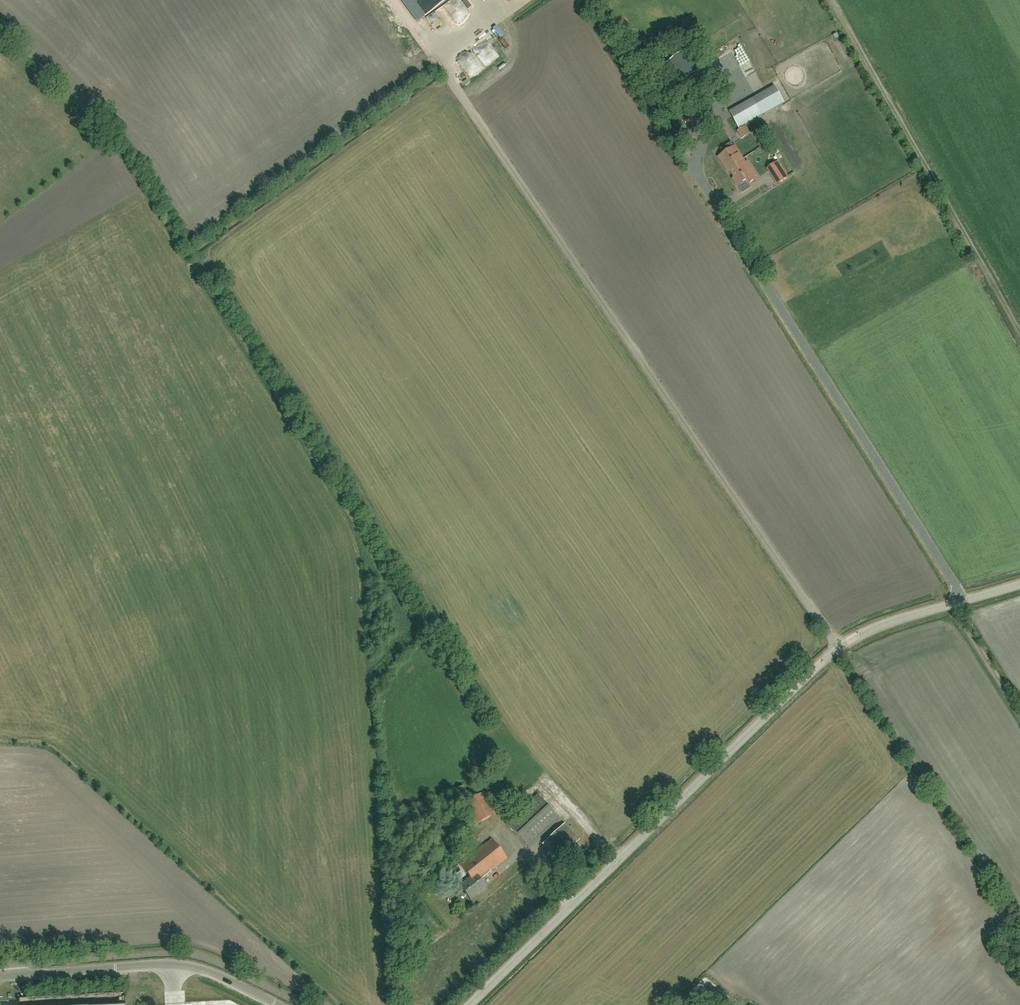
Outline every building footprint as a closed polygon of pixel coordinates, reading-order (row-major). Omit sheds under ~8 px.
[(425,16),(446,0),(413,0),(425,16)] [(736,58),(748,54),(744,43),(733,47),(736,58)] [(687,48),(660,67),(673,84),(699,65),(687,48)] [(776,89),(732,114),(739,128),(763,114),(784,103),(776,89)] [(704,102),(698,106),(703,114),(709,110),(704,102)] [(788,113),(770,126),(774,132),(792,119),(788,113)] [(726,164),(731,171),(736,178),(733,179),(738,186),(746,181),(748,184),(756,179),(735,147),(734,147),(731,143),(721,149),(724,154),(719,157),(724,165),(726,164)] [(778,162),(769,168),(779,183),(788,177),(778,162)] [(473,799),(464,787),(457,792),(475,826),(497,814),(485,793),(473,799)] [(538,796),(507,825),(529,848),(560,819),(538,796)] [(448,825),(461,819),(456,811),(443,817),(448,825)] [(580,840),(565,824),(543,845),(558,861),(580,840)] [(492,840),(480,850),(461,866),(471,879),(461,887),(471,899),(486,888),(481,880),(507,859),(492,840)]
